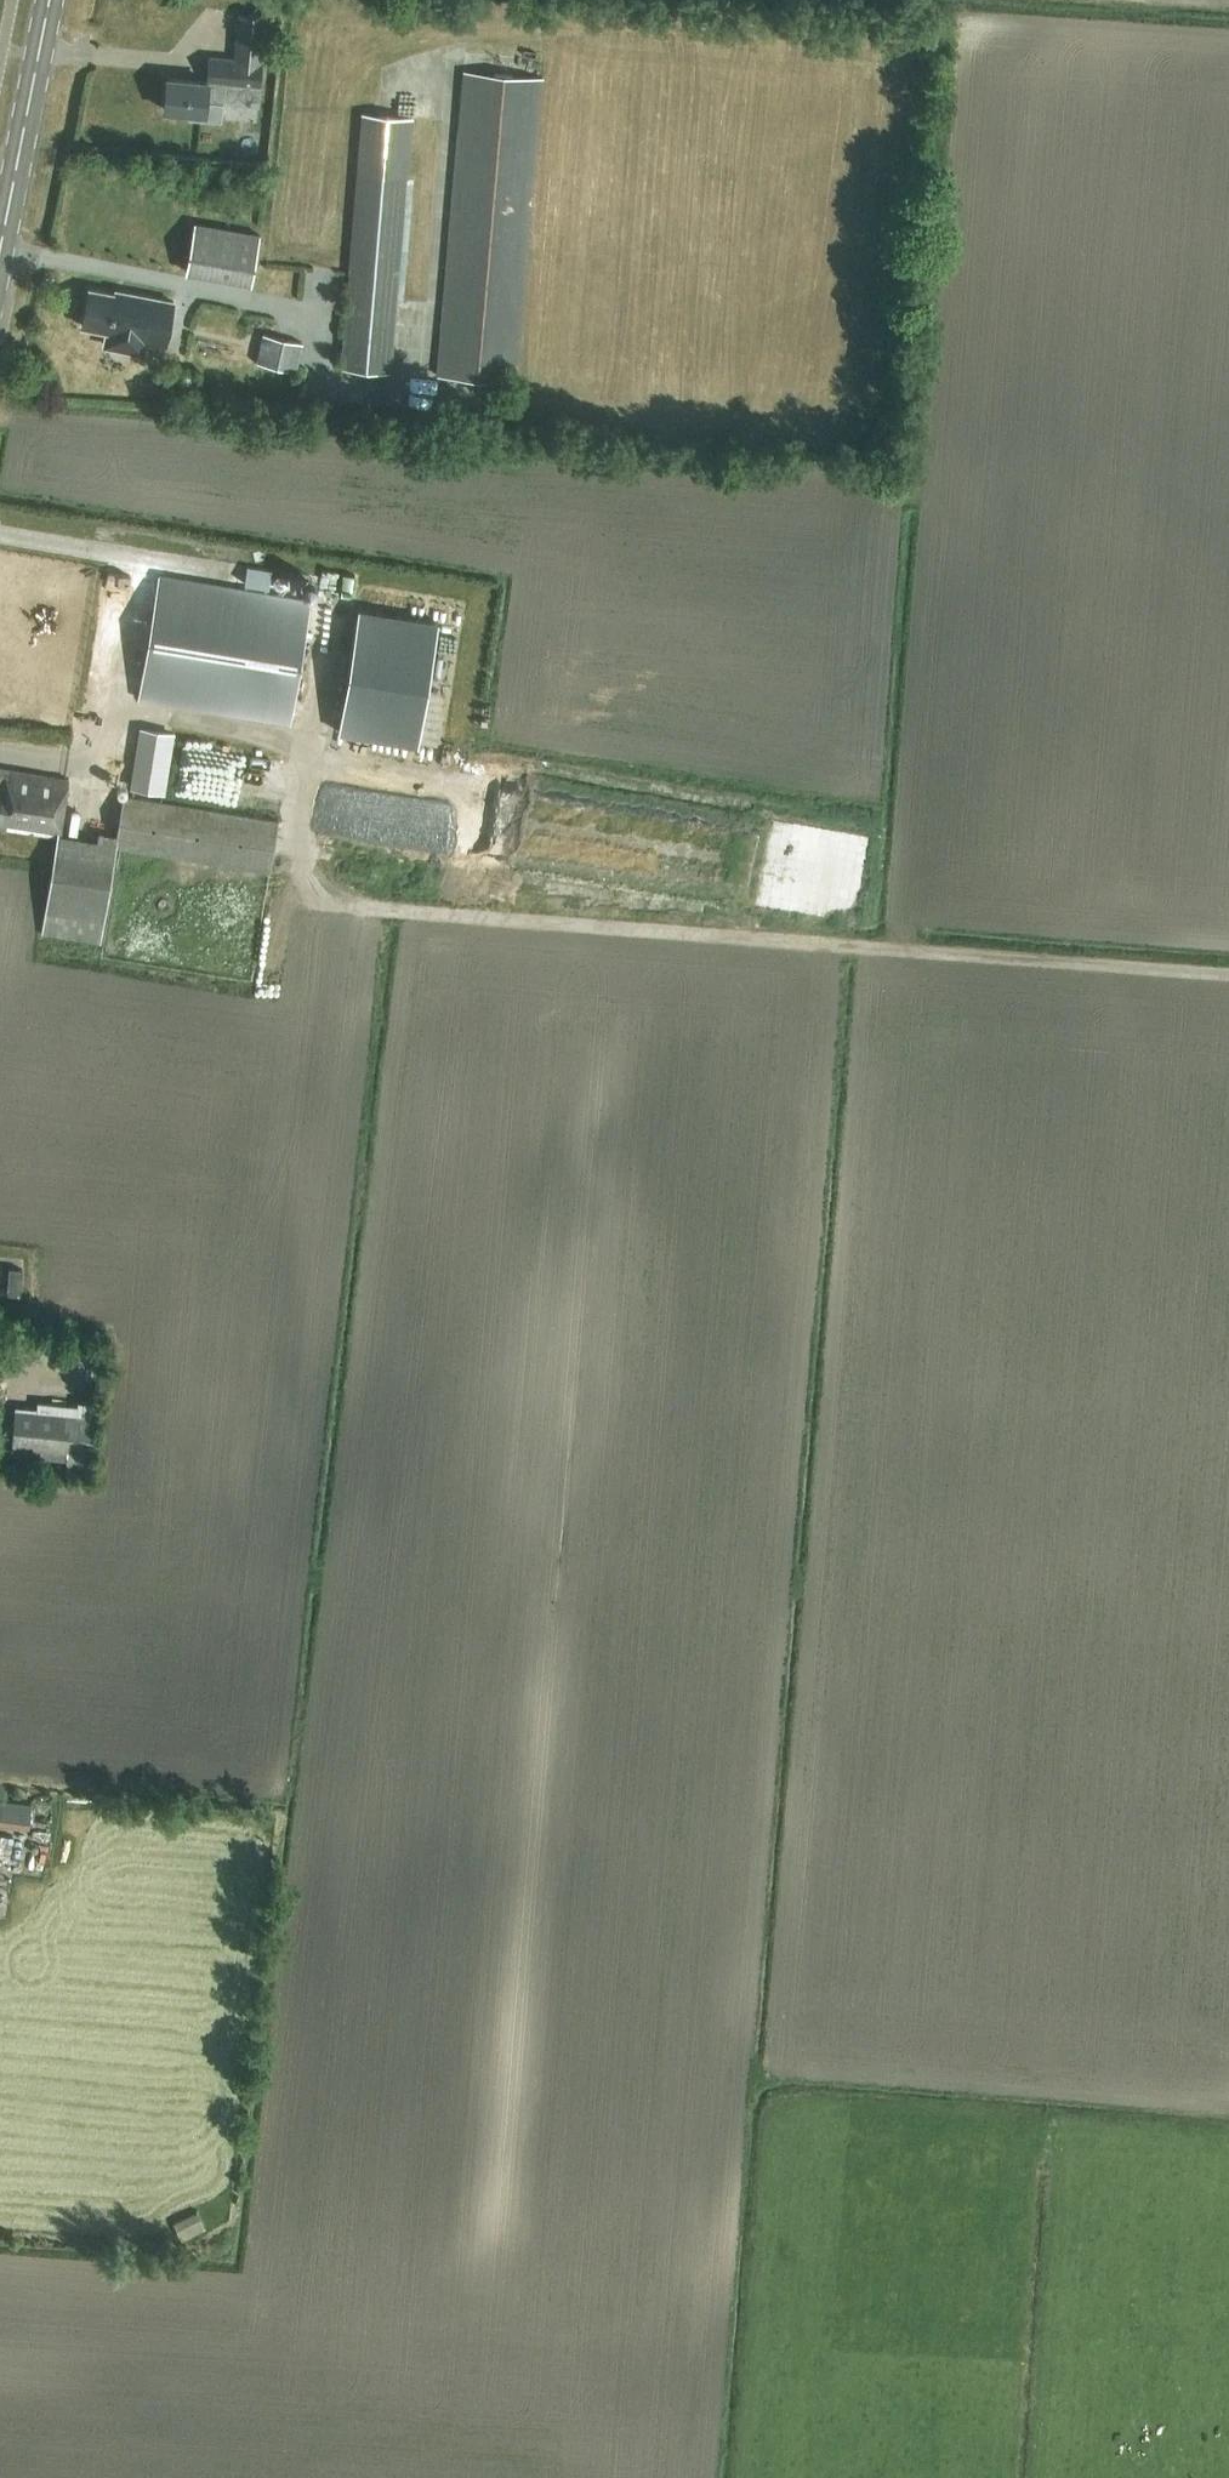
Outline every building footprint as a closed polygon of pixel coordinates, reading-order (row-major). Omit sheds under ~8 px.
[(189,118),(221,121),(225,84),(259,87),(266,18),(239,15),(235,59),(209,57),(207,82),(167,78),(164,110),(189,112),(189,118)] [(438,376),(515,382),(542,77),(464,72),(438,376)] [(341,368),(390,372),(406,178),(358,174),(341,368)] [(186,271),(251,283),(260,235),(194,223),(186,271)] [(115,294),(89,289),(81,326),(108,331),(105,346),(142,353),(144,342),(165,346),(173,302),(129,293),(129,295),(117,293),(117,291),(116,291),(115,294)] [(257,363),(295,371),(302,343),(264,334),(257,363)] [(185,384),(192,385),(193,378),(186,377),(185,384)] [(271,571),(248,568),(245,586),(269,589),(271,571)] [(159,576),(139,699),(290,724),(310,600),(159,576)] [(358,608),(338,733),(417,746),(438,621),(358,608)] [(59,827),(69,780),(0,768),(0,825),(2,825),(2,827),(56,836),(40,934),(100,944),(116,846),(269,871),(277,821),(161,801),(172,734),(142,729),(131,797),(124,796),(117,836),(59,827)] [(6,1293),(19,1295),(22,1269),(9,1268),(6,1293)] [(68,1454),(90,1455),(94,1403),(76,1402),(76,1406),(35,1403),(35,1409),(13,1407),(10,1449),(68,1454)] [(88,1477),(90,1455),(68,1454),(66,1475),(88,1477)] [(28,1829),(31,1804),(0,1800),(0,1825),(28,1829)] [(198,2211),(173,2222),(181,2240),(206,2228),(198,2211)]
